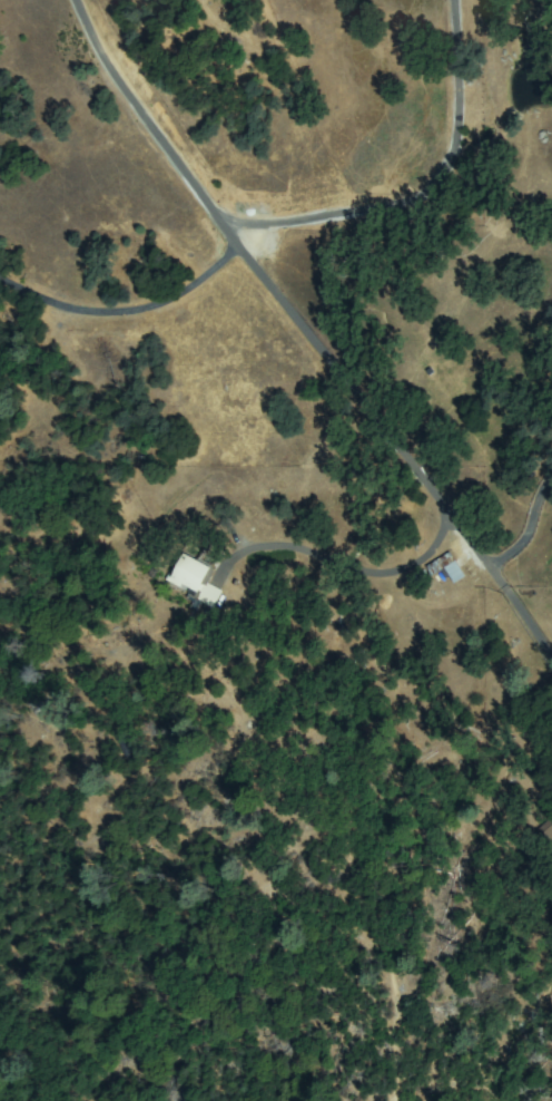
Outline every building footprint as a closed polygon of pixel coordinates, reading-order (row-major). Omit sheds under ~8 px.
[(213,571),(205,583),(219,593),(209,608),(167,579),(185,553),(213,571)] [(463,568),(455,582),(433,568),(441,555),(463,568)] [(536,838),(551,825),(551,843),(545,848),(536,838)]
